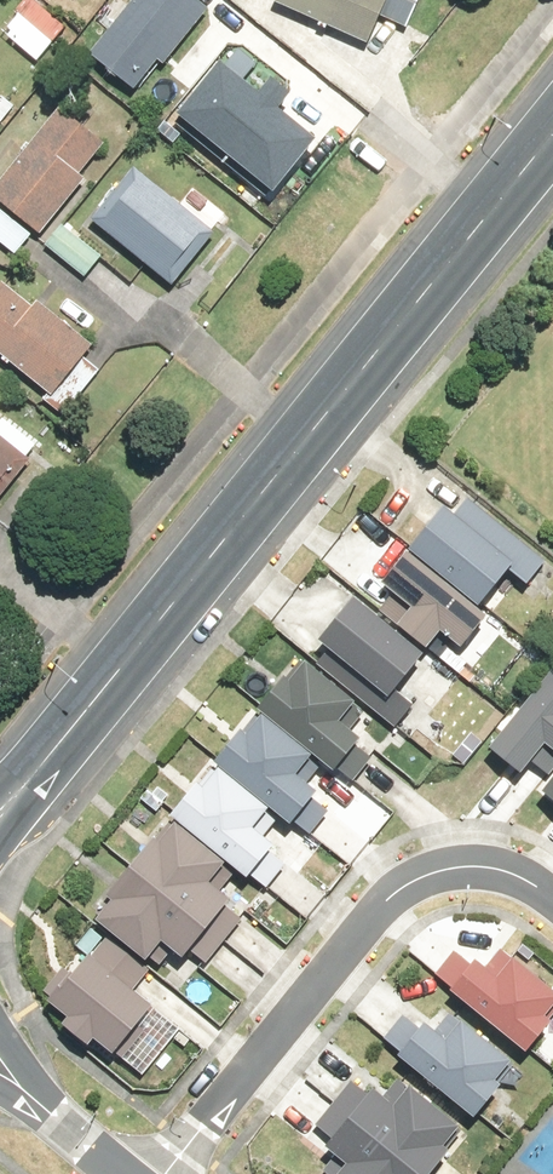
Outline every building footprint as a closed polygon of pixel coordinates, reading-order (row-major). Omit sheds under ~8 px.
[(90,52),(137,91),(208,6),(202,0),(133,0),(90,52)] [(279,6),(371,46),(390,0),(281,0),(279,6)] [(224,68),(179,123),(275,201),(320,146),(224,68)] [(32,223),(36,227),(83,172),(77,167),(102,138),(59,101),(0,170),(0,236),(12,247),(32,223)] [(131,160),(90,210),(171,277),(212,227),(131,160)] [(101,269),(89,259),(97,249),(58,216),(41,236),(94,278),(101,269)] [(0,277),(0,347),(50,387),(90,337),(34,293),(29,299),(0,277)] [(28,453),(0,431),(0,488),(28,453)] [(453,505),(417,547),(487,605),(516,570),(534,585),(552,564),(470,496),(459,510),(453,505)] [(418,604),(404,621),(433,645),(447,627),(469,645),(496,612),(487,605),(417,547),(417,549),(389,581),(418,604)] [(400,728),(433,688),(415,673),(432,652),(362,594),(312,655),(368,701),(400,728)] [(324,755),(356,781),(383,749),(351,722),(368,701),(312,655),(268,708),(272,713),(324,755)] [(552,742),(552,679),(498,747),(528,772),(552,742)] [(324,755),(272,713),(257,730),(252,726),(225,760),(229,764),(281,806),(311,832),(340,796),(310,772),(324,755)] [(281,806),(229,764),(211,785),(207,782),(180,815),(184,819),(235,862),(265,885),(295,849),(265,825),(281,806)] [(235,862),(184,819),(168,839),(163,834),(115,894),(119,897),(104,915),(116,925),(156,957),(171,939),(191,956),(240,897),(220,881),(235,862)] [(156,957),(116,925),(57,996),(77,1012),(69,1021),(95,1043),(103,1033),(125,1050),(161,1005),(140,989),(162,962),(156,957)] [(552,1031),(552,981),(507,945),(493,962),(484,955),(478,963),(458,947),(437,973),(537,1052),(552,1031)] [(506,1076),(520,1058),(469,1018),(454,1036),(432,1020),(407,1052),(486,1116),(513,1081),(506,1076)] [(459,1149),(450,1142),(466,1122),(418,1084),(404,1102),(382,1084),(335,1143),(356,1160),(344,1173),(439,1173),(459,1149)]
